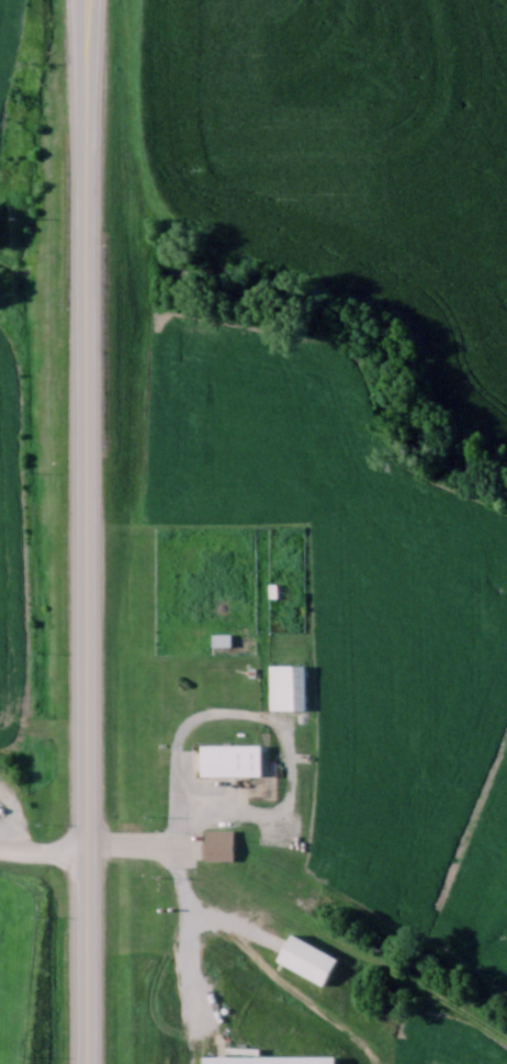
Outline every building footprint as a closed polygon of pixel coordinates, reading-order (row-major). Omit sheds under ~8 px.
[(268,708),(306,708),(306,663),(268,663),(268,708)] [(201,743),(201,775),(262,775),(262,743),(201,743)] [(234,859),(234,828),(203,828),(203,859),(234,859)] [(339,955),(291,932),(277,961),(325,984),(339,955)] [(336,1054),(201,1054),(201,1063),(336,1063),(336,1054)]
